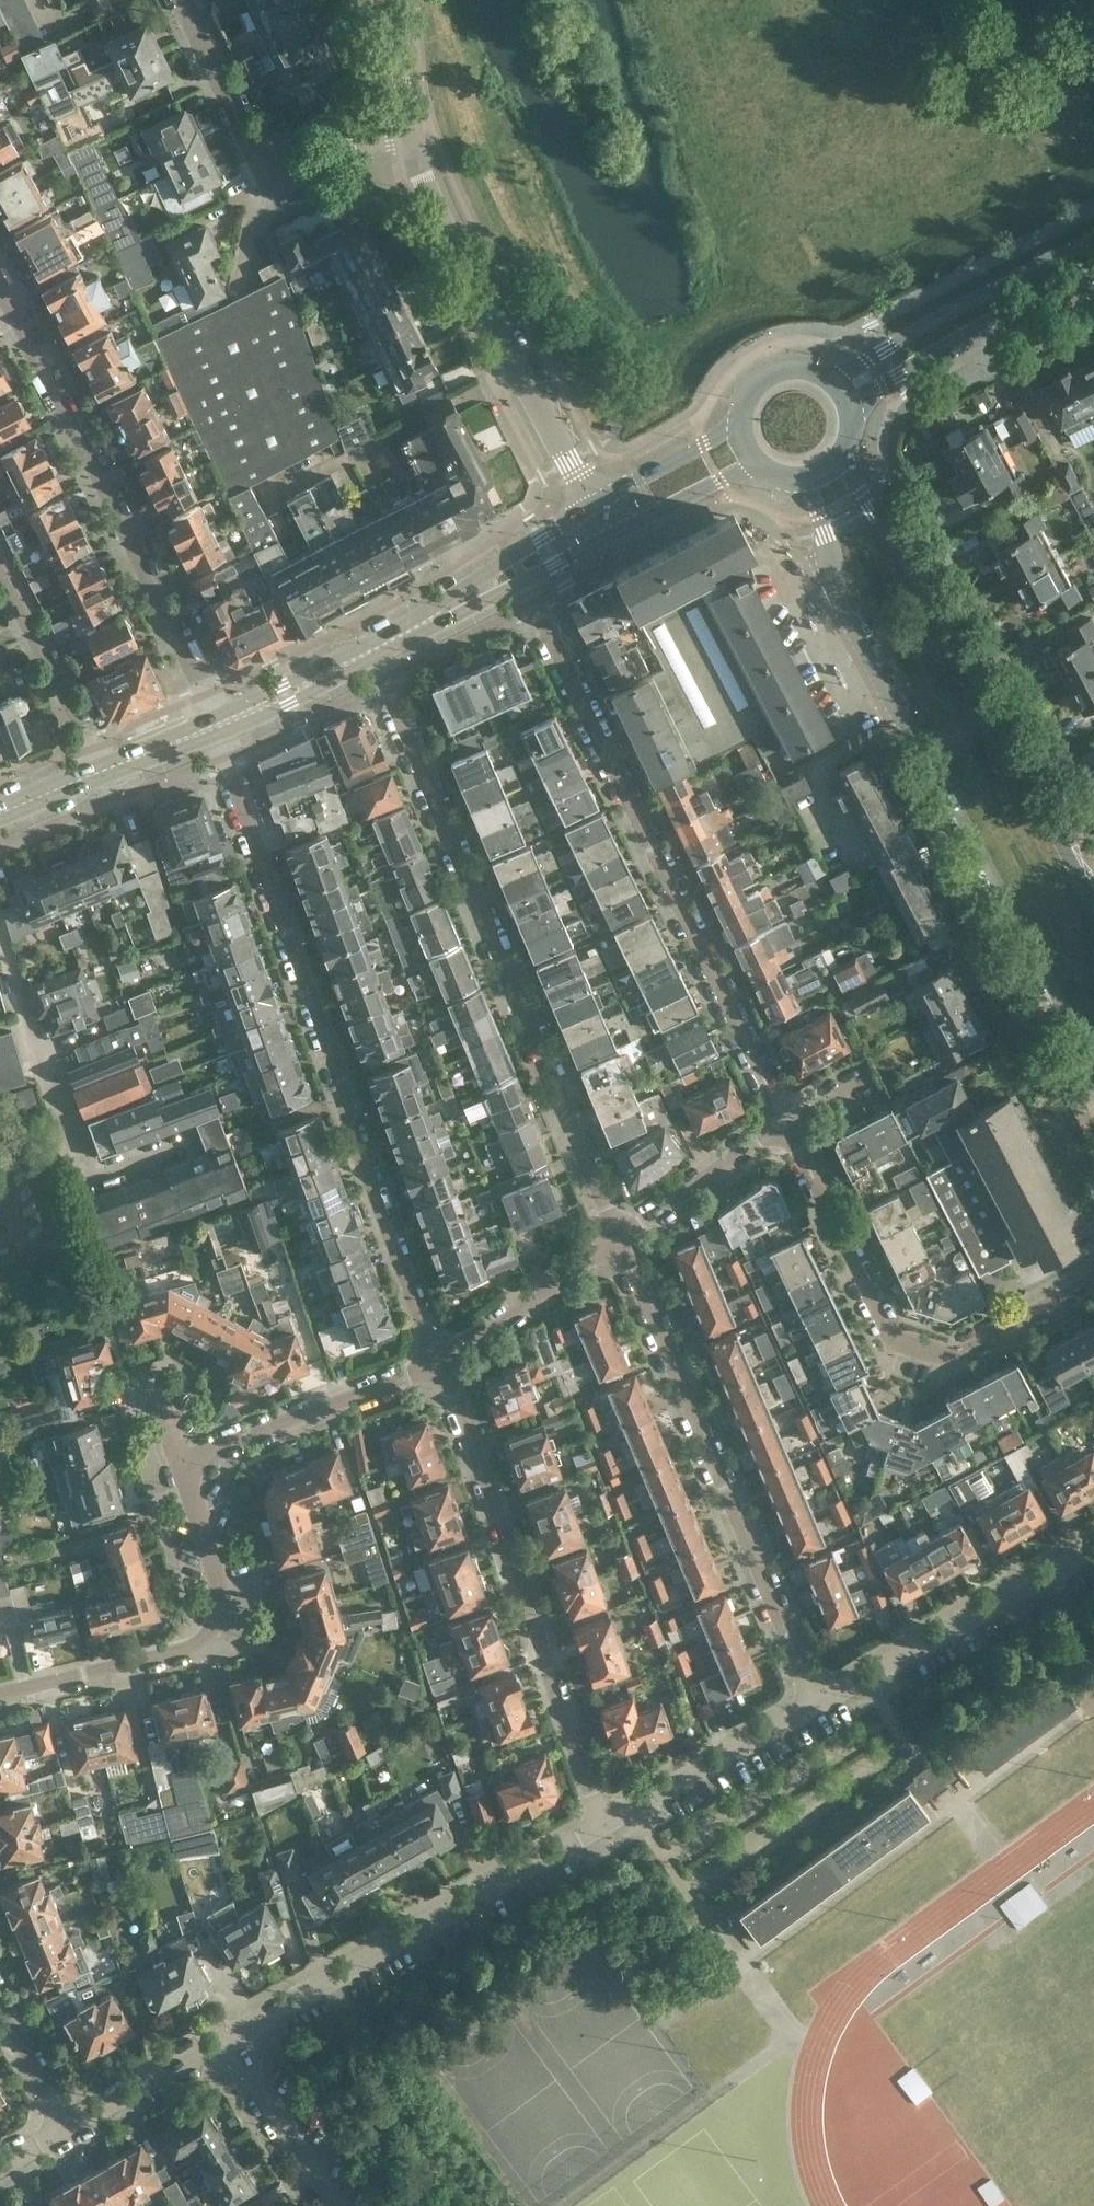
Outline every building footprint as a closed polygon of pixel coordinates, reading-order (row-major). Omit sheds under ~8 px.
[(5,22),(19,52),(20,54),(44,43),(25,0),(0,0),(0,12),(5,22)] [(90,5),(92,10),(96,18),(113,9),(109,0),(88,0),(90,5)] [(305,2),(306,1),(305,0),(250,0),(261,23),(305,2)] [(305,2),(261,23),(268,38),(263,41),(263,42),(256,45),(255,42),(254,43),(260,56),(313,31),(307,20),(309,19),(310,14),(305,2)] [(114,70),(157,49),(144,23),(107,41),(114,56),(109,59),(113,69),(114,70)] [(318,42),(313,31),(268,53),(273,62),(279,60),(289,81),(290,80),(296,82),(298,82),(299,82),(300,81),(302,80),(303,78),(305,73),(306,73),(304,68),(326,58),(322,50),(326,48),(322,40),(318,42)] [(44,43),(20,54),(29,74),(63,58),(62,56),(54,38),(44,43)] [(19,52),(12,39),(0,45),(0,46),(7,59),(19,52)] [(238,66),(260,56),(254,43),(232,53),(238,66)] [(76,86),(93,78),(79,49),(62,56),(63,58),(76,86)] [(157,49),(114,70),(117,76),(120,81),(125,79),(132,93),(169,74),(157,49)] [(267,70),(260,56),(239,67),(249,89),(263,83),(259,74),(267,70)] [(76,86),(63,58),(29,74),(35,86),(41,99),(57,134),(67,154),(67,153),(92,142),(107,134),(99,119),(93,123),(83,103),(112,89),(115,82),(113,77),(117,76),(114,70),(113,69),(93,78),(76,86)] [(41,99),(35,86),(24,91),(31,104),(41,99)] [(193,130),(184,110),(144,129),(141,130),(140,131),(140,133),(139,134),(139,136),(139,138),(140,141),(140,143),(141,144),(142,145),(144,148),(147,149),(148,150),(151,151),(152,151),(157,160),(156,160),(162,175),(207,153),(195,129),(193,130)] [(17,151),(26,147),(20,136),(11,120),(0,126),(0,157),(3,156),(5,158),(17,151)] [(60,166),(71,160),(67,153),(67,154),(57,134),(38,145),(42,157),(53,153),(60,166)] [(94,207),(117,196),(92,142),(67,153),(71,160),(72,162),(73,162),(77,170),(76,170),(94,207)] [(207,153),(162,175),(170,190),(172,189),(176,199),(219,179),(207,153)] [(35,180),(30,171),(35,169),(27,155),(0,171),(0,200),(35,180)] [(71,160),(60,166),(65,176),(76,170),(77,170),(73,162),(72,162),(71,160)] [(35,180),(0,200),(0,207),(4,214),(3,218),(5,222),(9,223),(10,225),(53,201),(45,187),(40,190),(35,180)] [(160,231),(153,214),(140,186),(117,197),(117,196),(94,207),(115,252),(150,236),(160,231)] [(14,232),(16,235),(14,236),(19,246),(21,245),(27,256),(65,235),(60,226),(65,223),(57,209),(14,232)] [(76,231),(81,228),(98,219),(92,209),(71,221),(76,231)] [(104,232),(98,219),(81,228),(88,241),(104,232)] [(336,259),(371,243),(363,226),(355,230),(350,220),(304,242),(299,232),(281,240),(294,266),(331,248),(336,259)] [(206,254),(206,255),(216,250),(204,225),(168,242),(175,258),(170,260),(174,269),(206,254)] [(83,255),(70,232),(65,235),(27,256),(33,266),(31,267),(37,277),(39,276),(40,279),(83,255)] [(132,290),(158,278),(150,262),(159,257),(150,236),(115,252),(132,290)] [(371,243),(336,259),(332,261),(337,272),(341,271),(348,285),(383,268),(371,243)] [(181,282),(172,287),(182,309),(183,309),(189,323),(217,309),(214,304),(216,303),(213,296),(223,291),(206,255),(206,254),(174,269),(181,282)] [(85,282),(81,274),(93,267),(88,258),(56,275),(59,281),(44,289),(56,313),(102,289),(96,276),(85,282)] [(189,323),(182,309),(148,327),(153,338),(158,348),(167,367),(175,384),(176,388),(182,399),(187,411),(195,427),(202,442),(224,488),(227,495),(229,495),(249,483),(328,440),(340,434),(337,426),(328,402),(324,391),(321,381),(283,275),(278,259),(258,269),(265,284),(217,309),(189,323)] [(383,268),(348,285),(355,300),(351,301),(356,312),(395,293),(383,268)] [(295,291),(309,283),(304,273),(289,281),(295,291)] [(92,331),(106,323),(98,307),(109,301),(102,289),(56,313),(68,336),(89,325),(92,331)] [(407,319),(395,293),(356,312),(362,324),(366,322),(373,336),(407,319)] [(310,335),(325,328),(320,318),(306,325),(310,335)] [(407,319),(373,336),(380,351),(376,353),(381,364),(385,362),(420,345),(407,319)] [(106,323),(92,331),(75,340),(77,344),(73,346),(86,371),(132,346),(126,334),(115,339),(106,323)] [(325,328),(310,335),(313,345),(329,337),(325,328)] [(158,348),(153,338),(142,343),(147,354),(158,348)] [(403,399),(417,393),(413,384),(422,380),(420,377),(437,369),(424,343),(420,345),(385,362),(403,399)] [(132,346),(86,371),(99,395),(134,376),(128,365),(139,359),(132,346)] [(1071,375),(1093,420),(1093,363),(1071,375)] [(175,384),(167,367),(160,370),(168,387),(175,384)] [(9,384),(0,368),(0,389),(9,384)] [(1071,375),(1070,371),(1060,376),(1062,379),(1042,389),(1051,407),(1057,404),(1070,433),(1093,421),(1093,420),(1090,412),(1071,375)] [(324,391),(336,386),(339,384),(334,375),(321,381),(324,391)] [(109,401),(111,404),(106,406),(113,419),(117,417),(122,427),(156,411),(144,385),(109,401)] [(336,386),(324,391),(328,402),(340,397),(336,386)] [(169,405),(182,399),(176,388),(164,394),(169,405)] [(13,444),(8,434),(28,424),(15,397),(0,405),(0,450),(13,444)] [(426,490),(451,538),(475,526),(473,522),(494,511),(482,488),(490,484),(455,416),(458,414),(454,405),(450,397),(424,410),(428,418),(432,425),(399,442),(422,485),(424,490),(426,490)] [(182,399),(169,405),(174,417),(187,411),(182,399)] [(168,436),(156,411),(122,427),(127,438),(123,439),(129,451),(132,450),(133,452),(168,436)] [(363,412),(337,426),(340,434),(345,449),(373,434),(363,412)] [(1011,416),(998,423),(987,429),(985,424),(969,433),(972,437),(953,446),(954,448),(950,450),(957,463),(961,461),(967,472),(1000,454),(1007,451),(1006,449),(1025,439),(1027,444),(1039,438),(1026,412),(1013,418),(1011,416)] [(610,430),(619,433),(621,427),(612,424),(610,430)] [(188,431),(195,445),(202,442),(195,427),(188,431)] [(340,434),(328,440),(335,454),(345,449),(340,434)] [(13,479),(47,462),(35,437),(1,454),(13,479)] [(148,488),(184,471),(171,445),(144,458),(148,466),(140,470),(142,474),(140,478),(143,484),(147,485),(148,488)] [(1000,454),(967,472),(955,478),(968,501),(978,496),(980,498),(1001,487),(1007,499),(1030,487),(1023,474),(1020,475),(1015,466),(1008,469),(1000,454)] [(1070,493),(1084,485),(1071,461),(1057,469),(1070,493)] [(59,486),(47,462),(13,479),(25,503),(59,486)] [(148,488),(150,491),(148,494),(151,501),(155,502),(157,506),(166,502),(170,509),(196,497),(184,471),(148,488)] [(406,565),(380,513),(359,524),(347,502),(346,502),(332,475),(331,476),(387,585),(409,573),(405,565),(406,565)] [(365,596),(387,585),(331,476),(309,487),(365,596)] [(292,634),(293,633),(320,620),(289,560),(290,560),(284,548),(278,538),(267,517),(249,483),(229,495),(253,551),(292,634)] [(424,490),(422,485),(413,490),(414,492),(411,494),(410,492),(400,497),(428,550),(451,538),(426,490),(424,490)] [(1084,485),(1070,493),(1093,536),(1093,535),(1093,505),(1084,485)] [(342,608),(365,596),(309,487),(286,499),(312,548),(311,549),(342,608)] [(227,496),(227,495),(224,488),(212,494),(210,495),(214,503),(227,496)] [(391,501),(382,492),(372,497),(375,502),(378,510),(380,513),(406,565),(408,564),(406,561),(428,550),(400,497),(391,501)] [(42,540),(78,522),(65,496),(30,514),(42,540)] [(216,514),(210,501),(201,505),(200,504),(173,517),(177,524),(168,529),(171,534),(169,537),(172,542),(175,543),(177,547),(213,529),(207,518),(216,514)] [(378,510),(375,502),(356,511),(360,519),(378,510)] [(12,517),(8,509),(0,513),(0,523),(12,517)] [(267,517),(278,538),(291,533),(280,511),(267,517)] [(1049,525),(1041,511),(1014,525),(1022,540),(1003,550),(1017,577),(1058,556),(1044,528),(1049,525)] [(748,567),(742,556),(754,550),(736,516),(733,513),(615,573),(616,576),(616,577),(642,626),(630,632),(636,644),(648,638),(652,646),(662,667),(648,674),(690,763),(750,733),(762,754),(786,742),(790,751),(829,732),(750,574),(755,571),(751,565),(748,567)] [(78,522),(42,540),(55,566),(90,548),(78,522)] [(218,540),(213,529),(177,547),(179,550),(177,553),(180,559),(183,560),(185,564),(194,560),(198,568),(209,563),(210,567),(236,555),(227,536),(218,540)] [(13,533),(6,536),(14,553),(21,549),(13,533)] [(307,551),(301,539),(284,548),(290,560),(289,560),(320,620),(342,608),(311,549),(307,551)] [(270,645),(292,634),(253,551),(231,562),(232,563),(270,645)] [(70,598),(106,580),(94,554),(57,572),(70,598)] [(1072,582),(1058,556),(1017,577),(1032,605),(1050,595),(1058,609),(1083,595),(1075,581),(1072,582)] [(29,581),(41,575),(33,560),(21,566),(29,581)] [(251,654),(270,645),(232,563),(213,572),(233,614),(251,654)] [(233,614),(223,595),(213,572),(190,582),(197,596),(199,595),(229,659),(237,661),(251,654),(233,614)] [(41,575),(29,581),(34,591),(51,583),(46,573),(41,575)] [(630,632),(642,626),(616,577),(594,588),(612,624),(614,628),(617,632),(627,627),(630,632)] [(60,641),(78,632),(101,620),(99,617),(119,607),(106,580),(70,598),(77,611),(52,624),(60,641)] [(612,624),(594,588),(567,602),(586,637),(612,624)] [(95,664),(138,643),(124,615),(86,634),(94,650),(89,652),(95,664)] [(1093,672),(1093,619),(1071,631),(1078,645),(1060,655),(1062,659),(1059,660),(1067,676),(1070,675),(1074,683),(1093,672)] [(617,632),(614,628),(612,624),(586,637),(598,663),(636,644),(630,632),(627,627),(617,632)] [(648,638),(636,644),(598,663),(610,687),(638,673),(630,657),(652,646),(648,638)] [(467,659),(491,710),(530,692),(511,651),(495,659),(490,649),(467,659)] [(145,654),(117,668),(137,710),(155,701),(154,698),(164,693),(145,654)] [(451,729),(491,710),(467,659),(444,670),(448,679),(431,687),(451,729)] [(117,668),(93,679),(89,682),(107,721),(117,716),(118,718),(137,710),(117,668)] [(1074,683),(1078,691),(1076,693),(1084,708),(1087,707),(1089,712),(1093,710),(1093,672),(1074,683)] [(690,763),(648,674),(612,692),(654,780),(690,763)] [(6,752),(6,751),(30,742),(19,714),(26,711),(29,705),(26,697),(20,695),(13,698),(12,695),(1,700),(0,698),(0,738),(6,752)] [(356,787),(372,780),(369,772),(385,766),(367,719),(366,718),(363,716),(361,714),(324,730),(325,734),(315,738),(336,790),(347,786),(348,790),(356,787)] [(521,731),(520,732),(531,754),(566,738),(554,715),(521,731)] [(504,739),(510,736),(520,731),(520,732),(521,731),(518,724),(501,731),(500,730),(504,739)] [(502,740),(504,739),(500,730),(483,738),(484,739),(482,740),(485,747),(486,747),(502,740)] [(484,739),(483,738),(480,731),(455,742),(462,757),(485,747),(482,740),(484,739)] [(515,746),(510,736),(504,739),(502,740),(507,750),(515,746)] [(336,790),(315,738),(315,737),(259,763),(274,803),(271,806),(275,818),(280,819),(287,838),(318,827),(320,831),(331,827),(332,828),(348,822),(336,790)] [(542,776),(576,760),(566,738),(531,754),(518,761),(521,769),(535,762),(542,776)] [(737,745),(748,766),(760,759),(749,739),(737,745)] [(496,770),(486,747),(485,747),(462,757),(452,762),(462,785),(496,771),(496,770)] [(889,866),(884,869),(920,940),(948,926),(912,854),(918,851),(905,826),(904,826),(869,758),(841,773),(889,866)] [(537,806),(587,782),(576,760),(542,776),(548,789),(532,797),(537,806)] [(761,782),(774,775),(767,761),(754,768),(761,782)] [(518,776),(513,764),(500,769),(499,768),(496,770),(496,771),(462,785),(471,808),(505,793),(500,780),(507,777),(508,780),(518,776)] [(717,780),(711,768),(701,773),(689,779),(686,772),(657,786),(667,805),(707,786),(707,785),(716,781),(717,780)] [(372,780),(356,787),(367,813),(399,799),(388,772),(372,780)] [(780,787),(774,775),(761,782),(769,799),(782,792),(780,788),(780,787)] [(802,776),(780,787),(780,788),(782,792),(787,803),(810,791),(802,776)] [(675,823),(717,803),(724,799),(716,781),(707,785),(707,786),(667,805),(675,823)] [(587,782),(537,806),(541,816),(557,808),(564,822),(598,805),(587,782)] [(222,852),(220,845),(202,795),(195,792),(178,798),(205,874),(217,869),(227,865),(223,852),(222,852)] [(779,823),(781,822),(794,815),(788,804),(789,804),(787,803),(782,792),(769,799),(767,800),(779,823)] [(480,830),(532,808),(528,799),(511,806),(505,793),(471,808),(480,830)] [(205,874),(178,798),(159,806),(157,811),(174,859),(165,863),(173,885),(196,877),(205,874)] [(684,841),(734,817),(729,806),(720,810),(717,803),(675,823),(684,841)] [(353,834),(358,848),(413,826),(404,805),(372,819),(376,830),(362,836),(360,831),(353,834)] [(532,808),(480,830),(490,854),(525,839),(519,826),(537,819),(532,808)] [(558,857),(611,831),(601,811),(564,829),(570,840),(566,842),(565,839),(553,845),(558,857)] [(734,817),(684,841),(693,860),(722,845),(722,846),(735,840),(726,821),(734,818),(734,817)] [(358,848),(367,871),(376,867),(372,857),(385,851),(388,859),(421,846),(413,826),(358,848)] [(611,831),(558,857),(561,864),(577,856),(583,868),(620,850),(611,831)] [(286,849),(287,850),(285,854),(288,861),(292,863),(294,870),(345,852),(341,842),(331,846),(327,834),(286,849)] [(106,849),(96,853),(112,890),(114,894),(124,890),(123,885),(139,879),(151,910),(147,912),(157,937),(173,931),(164,907),(168,905),(146,838),(125,846),(121,836),(103,843),(106,849)] [(349,850),(357,848),(352,837),(345,839),(349,850)] [(501,881),(555,858),(551,848),(535,855),(531,844),(492,860),(501,881)] [(114,894),(112,890),(96,853),(93,847),(68,857),(86,900),(101,894),(103,899),(114,894)] [(745,865),(756,860),(751,849),(729,860),(725,853),(696,867),(705,886),(746,866),(745,865)] [(575,894),(592,886),(629,868),(620,850),(583,868),(588,878),(571,886),(575,894)] [(376,894),(431,871),(423,851),(390,865),(395,877),(386,880),(384,875),(370,881),(376,894)] [(302,892),(343,878),(338,866),(348,863),(345,852),(294,870),(302,892)] [(812,867),(820,864),(815,853),(807,857),(812,867)] [(41,868),(62,915),(72,911),(71,906),(86,900),(68,857),(41,868)] [(555,858),(501,881),(509,900),(548,883),(543,873),(559,866),(555,858)] [(714,903),(743,889),(739,882),(761,871),(756,860),(745,865),(746,866),(705,886),(714,903)] [(41,868),(14,879),(19,891),(7,896),(10,905),(3,908),(13,939),(36,929),(33,922),(49,915),(51,920),(62,915),(41,868)] [(594,908),(638,887),(629,868),(592,886),(597,896),(580,904),(585,913),(586,912),(594,908)] [(847,868),(829,877),(836,892),(855,883),(847,868)] [(224,887),(217,869),(205,874),(196,877),(203,895),(193,898),(182,902),(186,913),(187,913),(191,924),(241,906),(233,884),(224,887)] [(386,919),(396,914),(390,899),(403,894),(407,905),(440,891),(431,871),(376,894),(386,919)] [(876,873),(855,883),(836,892),(841,901),(871,887),(881,882),(876,873)] [(309,913),(360,894),(357,884),(346,888),(343,878),(302,892),(309,913)] [(896,914),(881,882),(871,887),(887,919),(896,914)] [(517,919),(556,903),(572,896),(569,887),(552,894),(548,883),(509,900),(517,919)] [(722,921),(773,897),(768,886),(758,890),(758,891),(746,897),(743,889),(714,903),(722,921)] [(638,887),(594,908),(598,917),(605,913),(611,925),(648,907),(638,887)] [(317,933),(367,915),(364,904),(360,894),(309,913),(317,933)] [(773,897),(722,921),(732,940),(784,915),(775,896),(773,897)] [(790,905),(794,914),(808,908),(803,898),(790,905)] [(395,942),(450,920),(442,900),(409,914),(412,923),(403,927),(402,923),(398,914),(396,914),(386,919),(389,928),(395,942)] [(556,903),(517,919),(525,938),(564,922),(556,903)] [(249,927),(241,906),(191,924),(194,934),(205,931),(209,941),(249,927)] [(116,926),(126,922),(120,909),(111,913),(116,926)] [(586,912),(585,913),(579,915),(584,925),(591,922),(586,912)] [(325,955),(365,940),(361,929),(371,926),(367,915),(317,933),(319,940),(317,944),(319,950),(324,952),(325,955)] [(584,925),(579,915),(564,922),(525,938),(534,958),(572,942),(568,931),(572,929),(573,931),(585,926),(584,925)] [(606,961),(624,952),(660,934),(651,915),(614,933),(618,941),(601,949),(606,961)] [(843,932),(853,927),(848,916),(837,921),(843,932)] [(425,954),(459,940),(450,920),(395,942),(399,953),(404,964),(416,959),(415,957),(411,948),(421,945),(425,954)] [(744,966),(784,946),(796,940),(786,921),(763,932),(764,933),(736,947),(744,966)] [(83,946),(81,941),(82,940),(77,927),(68,930),(73,944),(74,944),(76,949),(83,946)] [(249,927),(209,941),(212,951),(202,955),(205,965),(206,966),(256,948),(249,927)] [(64,948),(73,944),(68,930),(59,934),(64,948)] [(633,971),(669,953),(660,934),(624,952),(606,961),(609,968),(627,959),(633,971)] [(383,959),(380,949),(370,952),(365,940),(325,955),(325,957),(323,960),(325,967),(329,968),(333,978),(374,963),(383,959)] [(399,953),(395,942),(387,946),(391,956),(399,953)] [(413,988),(469,965),(461,945),(427,960),(431,968),(409,977),(413,988)] [(790,957),(784,946),(744,966),(753,984),(782,969),(779,963),(790,957)] [(263,967),(256,948),(206,966),(205,965),(192,970),(196,981),(209,976),(209,977),(220,973),(223,982),(263,967)] [(580,960),(574,948),(536,964),(545,984),(602,960),(598,952),(580,960)] [(801,981),(761,1001),(770,1020),(799,1005),(795,999),(807,993),(838,979),(843,990),(853,984),(864,979),(878,972),(867,950),(853,957),(830,968),(801,981)] [(642,989),(679,971),(669,953),(633,971),(637,980),(633,982),(632,980),(617,987),(623,998),(641,989),(642,989)] [(801,981),(830,968),(825,956),(805,966),(785,975),(782,969),(753,984),(761,1001),(801,981)] [(123,982),(140,976),(134,958),(117,964),(123,982)] [(553,1004),(591,988),(591,987),(587,977),(606,969),(602,960),(545,984),(553,1004)] [(340,997),(391,979),(387,969),(377,972),(374,963),(333,978),(330,982),(333,988),(337,990),(340,997)] [(469,965),(413,988),(418,999),(440,990),(444,999),(477,985),(469,965)] [(232,1004),(272,990),(263,967),(223,982),(199,990),(204,1002),(216,997),(220,1008),(231,1003),(232,1004)] [(931,1016),(964,999),(947,968),(915,985),(931,1016)] [(81,969),(30,985),(40,1016),(47,1014),(53,1032),(98,1018),(81,969)] [(631,1017),(639,1013),(651,1007),(688,989),(679,971),(642,989),(647,1000),(628,1009),(631,1017)] [(864,979),(853,984),(856,990),(880,977),(878,972),(864,979)] [(890,996),(880,977),(856,990),(848,994),(850,997),(841,1001),(848,1015),(857,1011),(858,1013),(890,996)] [(348,1020),(389,1005),(384,994),(395,990),(391,979),(340,997),(342,1004),(339,1005),(343,1016),(347,1015),(348,1020)] [(561,1023),(599,1007),(604,1005),(600,994),(614,988),(611,979),(591,987),(591,988),(553,1004),(561,1023)] [(660,1027),(697,1009),(688,989),(651,1007),(651,1008),(645,1011),(654,1029),(660,1026),(660,1027)] [(133,1014),(154,1006),(148,990),(127,998),(133,1014)] [(222,1033),(280,1012),(272,990),(232,1004),(235,1015),(225,1019),(225,1018),(212,1023),(216,1034),(222,1032),(222,1033)] [(431,1035),(488,1011),(480,991),(446,1005),(450,1014),(441,1018),(440,1016),(429,1020),(434,1032),(430,1033),(431,1035)] [(947,1066),(969,1054),(968,1051),(984,1043),(978,1032),(980,1031),(964,999),(931,1016),(948,1048),(939,1052),(947,1066)] [(356,1040),(406,1021),(402,1010),(392,1014),(389,1005),(348,1020),(345,1021),(349,1033),(353,1031),(356,1040)] [(798,1011),(823,1060),(847,1048),(828,1013),(816,1020),(808,1006),(798,1011)] [(124,1007),(103,1016),(108,1028),(129,1019),(124,1007)] [(569,1042),(628,1018),(625,1010),(604,1019),(599,1007),(561,1023),(569,1042)] [(138,1017),(140,1021),(146,1038),(159,1033),(157,1028),(158,1027),(152,1011),(138,1017)] [(488,1011),(431,1035),(434,1045),(445,1040),(458,1035),(463,1045),(496,1030),(488,1011)] [(800,1072),(823,1060),(798,1011),(788,1016),(796,1030),(781,1038),(800,1072)] [(229,1053),(230,1052),(247,1046),(290,1031),(290,1030),(286,1030),(280,1012),(222,1033),(229,1052),(229,1053)] [(650,1062),(708,1034),(699,1015),(662,1032),(666,1042),(645,1052),(647,1057),(650,1062)] [(628,1018),(569,1042),(578,1063),(616,1047),(611,1034),(625,1028),(631,1041),(639,1037),(633,1022),(629,1024),(627,1019),(628,1019),(628,1018)] [(633,1022),(639,1037),(648,1033),(641,1019),(633,1022)] [(146,1038),(140,1021),(126,1026),(75,1047),(82,1064),(133,1044),(146,1039),(146,1038)] [(371,1067),(389,1061),(386,1053),(413,1043),(406,1021),(356,1040),(357,1045),(356,1049),(358,1056),(362,1057),(363,1061),(368,1059),(371,1067)] [(446,1074),(504,1050),(496,1030),(463,1045),(466,1053),(452,1059),(452,1060),(443,1063),(446,1074)] [(6,1032),(0,1034),(0,1089),(26,1081),(12,1031),(6,1032)] [(293,1049),(295,1046),(294,1043),(290,1042),(288,1036),(291,1034),(290,1031),(247,1046),(230,1052),(238,1073),(255,1067),(294,1053),(293,1049)] [(159,1033),(146,1038),(146,1039),(151,1051),(165,1045),(160,1032),(159,1033)] [(708,1034),(650,1062),(655,1073),(676,1063),(680,1070),(663,1078),(665,1083),(681,1075),(720,1056),(718,1053),(717,1053),(708,1034)] [(647,1057),(645,1052),(639,1037),(631,1041),(616,1047),(619,1055),(581,1071),(589,1089),(636,1069),(633,1063),(647,1057)] [(445,1040),(434,1045),(438,1053),(448,1049),(445,1040)] [(133,1044),(82,1064),(68,1069),(74,1085),(139,1059),(133,1044)] [(504,1050),(446,1074),(451,1084),(464,1078),(475,1074),(479,1084),(513,1070),(504,1050)] [(251,1092),(302,1074),(294,1053),(255,1067),(258,1077),(247,1081),(251,1092)] [(655,1073),(650,1062),(647,1057),(633,1063),(636,1069),(589,1089),(596,1106),(633,1091),(627,1078),(638,1073),(638,1075),(640,1074),(640,1075),(643,1074),(644,1077),(655,1073)] [(154,1083),(182,1072),(177,1059),(149,1069),(154,1083)] [(389,1061),(371,1067),(374,1075),(369,1077),(370,1079),(369,1082),(371,1089),(374,1090),(377,1100),(427,1081),(424,1070),(413,1074),(409,1062),(391,1068),(389,1061)] [(72,1092),(83,1118),(145,1094),(135,1067),(72,1092)] [(701,1078),(696,1068),(682,1076),(681,1075),(665,1083),(660,1085),(671,1108),(682,1103),(696,1133),(720,1121),(705,1089),(685,1099),(683,1095),(682,1095),(679,1089),(701,1078)] [(928,1082),(920,1068),(897,1080),(905,1094),(928,1082)] [(292,1102),(310,1096),(302,1074),(251,1092),(255,1102),(266,1098),(270,1110),(292,1102)] [(704,1087),(705,1089),(720,1121),(745,1110),(728,1075),(704,1087)] [(469,1118),(524,1095),(516,1077),(481,1091),(483,1098),(472,1103),(471,1102),(459,1107),(465,1120),(469,1119),(469,1118)] [(969,1103),(955,1078),(935,1089),(931,1082),(889,1104),(891,1107),(906,1137),(931,1124),(950,1160),(926,1173),(979,1274),(987,1270),(988,1271),(1010,1260),(1009,1258),(1017,1254),(1019,1258),(1086,1223),(1073,1199),(1071,1200),(1019,1103),(1013,1105),(1008,1095),(963,1117),(959,1109),(969,1103)] [(431,1091),(427,1081),(377,1100),(384,1119),(425,1104),(421,1095),(431,1091)] [(153,1092),(155,1097),(87,1122),(100,1157),(220,1113),(210,1086),(184,1096),(179,1082),(153,1092)] [(12,1111),(37,1103),(32,1088),(8,1096),(12,1111)] [(633,1091),(596,1106),(604,1124),(639,1109),(640,1112),(644,1110),(644,1112),(652,1109),(652,1107),(663,1102),(659,1092),(637,1102),(633,1091)] [(220,1098),(224,1111),(239,1106),(235,1093),(220,1098)] [(469,1118),(469,1119),(469,1118),(471,1123),(474,1121),(478,1119),(481,1127),(494,1122),(497,1131),(533,1116),(524,1095),(469,1118)] [(299,1122),(294,1108),(292,1102),(270,1110),(281,1141),(260,1149),(264,1160),(275,1156),(326,1138),(318,1116),(299,1122)] [(661,1128),(664,1126),(672,1122),(665,1106),(666,1106),(663,1102),(652,1107),(652,1109),(661,1128)] [(429,1115),(425,1104),(384,1119),(385,1121),(382,1125),(385,1132),(390,1134),(392,1139),(442,1121),(439,1111),(429,1115)] [(895,1161),(904,1157),(898,1143),(907,1138),(906,1137),(891,1107),(873,1116),(895,1161)] [(610,1141),(624,1136),(646,1126),(650,1135),(661,1128),(652,1109),(644,1112),(644,1110),(640,1112),(639,1109),(604,1124),(610,1141)] [(455,1127),(465,1124),(462,1114),(452,1118),(455,1127)] [(205,1151),(78,1198),(94,1247),(245,1191),(217,1115),(194,1123),(205,1151)] [(489,1158),(541,1136),(533,1116),(497,1131),(501,1139),(491,1143),(490,1141),(485,1143),(489,1153),(488,1153),(489,1158)] [(878,1169),(888,1165),(895,1161),(873,1116),(856,1125),(878,1169)] [(399,1161),(439,1146),(450,1142),(447,1133),(442,1121),(392,1139),(399,1161)] [(888,1189),(878,1169),(856,1125),(837,1135),(833,1142),(862,1202),(888,1189)] [(664,1126),(661,1128),(650,1135),(617,1156),(629,1184),(637,1186),(683,1153),(664,1126)] [(462,1148),(472,1145),(469,1136),(459,1139),(462,1148)] [(515,1172),(549,1156),(541,1136),(489,1158),(483,1160),(485,1165),(496,1161),(499,1168),(511,1163),(515,1172)] [(293,1173),(333,1159),(326,1138),(275,1156),(279,1166),(289,1162),(293,1173)] [(450,1142),(439,1146),(399,1161),(407,1182),(447,1168),(444,1157),(454,1154),(450,1142)] [(290,1198),(300,1194),(341,1180),(333,1159),(293,1173),(296,1183),(286,1187),(286,1186),(276,1190),(280,1201),(281,1201),(290,1198)] [(547,1162),(519,1174),(537,1219),(560,1210),(546,1175),(551,1173),(547,1162)] [(901,1171),(906,1183),(921,1176),(915,1164),(901,1171)] [(452,1180),(447,1168),(407,1182),(408,1184),(405,1188),(408,1196),(413,1197),(416,1205),(456,1191),(466,1187),(462,1176),(452,1180)] [(898,1187),(906,1183),(901,1171),(892,1176),(898,1187)] [(474,1183),(486,1179),(484,1173),(472,1176),(474,1183)] [(515,1228),(537,1219),(519,1174),(489,1186),(491,1189),(494,1198),(505,1226),(513,1223),(515,1228)] [(879,1234),(937,1206),(923,1178),(909,1185),(917,1201),(904,1207),(897,1191),(865,1207),(879,1234)] [(766,1179),(748,1191),(763,1221),(773,1216),(777,1224),(768,1229),(775,1243),(784,1236),(797,1229),(774,1181),(766,1179)] [(300,1194),(307,1213),(347,1199),(341,1180),(300,1194)] [(494,1198),(491,1189),(476,1194),(480,1203),(494,1198)] [(459,1199),(456,1191),(416,1205),(413,1210),(415,1217),(421,1219),(423,1225),(473,1207),(469,1195),(459,1199)] [(732,1202),(756,1251),(767,1246),(760,1230),(766,1227),(763,1221),(748,1191),(732,1202)] [(572,1196),(566,1199),(569,1206),(575,1204),(572,1196)] [(307,1213),(297,1217),(301,1229),(311,1225),(316,1236),(356,1222),(347,1199),(307,1213)] [(271,1241),(257,1202),(235,1210),(249,1249),(271,1241)] [(746,1256),(756,1251),(732,1202),(717,1213),(731,1243),(739,1240),(746,1256)] [(937,1206),(879,1234),(888,1252),(919,1237),(914,1227),(923,1223),(941,1215),(937,1206)] [(431,1247),(470,1233),(466,1221),(477,1217),(473,1207),(423,1225),(425,1231),(420,1233),(425,1245),(429,1243),(431,1247)] [(499,1212),(490,1216),(493,1224),(502,1220),(499,1212)] [(706,1221),(711,1232),(671,1249),(680,1270),(708,1259),(709,1260),(729,1250),(714,1217),(706,1221)] [(356,1222),(316,1236),(319,1247),(309,1251),(313,1261),(323,1258),(363,1243),(356,1222)] [(955,1242),(951,1232),(940,1238),(944,1247),(945,1247),(955,1242)] [(488,1249),(488,1248),(485,1238),(474,1242),(470,1233),(431,1247),(438,1267),(488,1249)] [(779,1269),(810,1254),(801,1236),(761,1255),(760,1254),(755,1256),(743,1261),(747,1271),(757,1267),(758,1263),(760,1266),(765,1264),(775,1260),(779,1269)] [(935,1246),(930,1244),(924,1247),(919,1237),(888,1252),(896,1270),(937,1250),(935,1246)] [(488,1249),(438,1267),(446,1288),(518,1262),(510,1239),(488,1248),(488,1249)] [(944,1247),(941,1248),(943,1253),(957,1246),(955,1242),(945,1247),(944,1247)] [(363,1243),(323,1258),(327,1268),(317,1271),(320,1282),(371,1264),(363,1243)] [(943,1253),(941,1248),(937,1250),(896,1270),(905,1288),(932,1274),(935,1270),(931,1262),(941,1258),(944,1256),(943,1253)] [(967,1309),(985,1300),(960,1249),(955,1252),(953,1257),(956,1264),(961,1273),(955,1276),(954,1276),(952,1281),(967,1309)] [(137,1253),(136,1253),(124,1256),(127,1267),(140,1264),(137,1253)] [(223,1254),(217,1256),(212,1258),(216,1270),(227,1266),(223,1254)] [(778,1282),(776,1286),(778,1291),(819,1272),(810,1254),(779,1269),(784,1279),(778,1282)] [(293,1268),(301,1266),(298,1258),(291,1261),(293,1268)] [(730,1274),(742,1269),(738,1258),(725,1263),(730,1274)] [(708,1259),(680,1270),(689,1291),(717,1279),(709,1260),(708,1259)] [(240,1262),(227,1266),(216,1270),(224,1294),(249,1285),(240,1262)] [(338,1299),(378,1285),(371,1264),(320,1282),(324,1293),(334,1289),(338,1299)] [(943,1265),(935,1270),(932,1274),(905,1288),(914,1306),(932,1312),(946,1266),(943,1265)] [(301,1266),(293,1268),(297,1278),(304,1275),(301,1266)] [(946,1266),(932,1312),(950,1319),(967,1309),(952,1281),(954,1276),(955,1276),(952,1269),(949,1267),(946,1266)] [(742,1269),(730,1274),(735,1285),(747,1280),(742,1269)] [(781,1296),(785,1298),(791,1295),(796,1305),(828,1289),(819,1272),(778,1291),(781,1296)] [(725,1299),(717,1279),(689,1291),(697,1311),(725,1299)] [(263,1280),(249,1285),(254,1301),(269,1296),(263,1280)] [(760,1300),(770,1295),(765,1283),(755,1288),(760,1300)] [(336,1324),(386,1306),(378,1285),(338,1299),(342,1310),(332,1314),(336,1324)] [(180,1333),(197,1301),(168,1287),(149,1293),(159,1327),(165,1325),(180,1333)] [(828,1289),(796,1305),(800,1313),(794,1316),(792,1321),(795,1326),(836,1306),(828,1289)] [(752,1300),(748,1291),(726,1301),(725,1299),(697,1311),(706,1333),(734,1321),(730,1311),(742,1305),(747,1317),(758,1313),(752,1300)] [(159,1327),(149,1293),(123,1300),(134,1338),(160,1330),(159,1327)] [(219,1352),(227,1338),(219,1333),(228,1317),(207,1306),(211,1299),(200,1293),(197,1301),(180,1333),(219,1352)] [(770,1295),(760,1300),(765,1310),(775,1305),(770,1295)] [(269,1296),(254,1301),(260,1317),(268,1314),(274,1312),(274,1311),(275,1311),(269,1296)] [(581,1338),(610,1325),(601,1304),(572,1316),(576,1325),(564,1330),(562,1325),(551,1330),(558,1348),(581,1338)] [(328,1361),(343,1356),(340,1347),(393,1328),(386,1306),(336,1324),(317,1331),(328,1361)] [(813,1340),(845,1325),(836,1306),(795,1326),(786,1330),(786,1331),(788,1330),(792,1337),(799,1334),(808,1330),(813,1340)] [(274,1312),(268,1314),(271,1323),(271,1325),(268,1337),(281,1374),(282,1377),(308,1368),(295,1330),(294,1330),(289,1317),(278,1321),(274,1312)] [(235,1380),(259,1332),(263,1325),(261,1320),(254,1317),(249,1327),(228,1317),(219,1333),(227,1338),(219,1352),(232,1359),(224,1374),(235,1380)] [(44,1325),(42,1319),(20,1326),(29,1357),(56,1349),(52,1334),(44,1336),(41,1326),(44,1325)] [(776,1335),(786,1330),(781,1319),(771,1324),(776,1335)] [(557,1358),(548,1336),(542,1321),(530,1330),(543,1363),(527,1368),(525,1362),(500,1370),(501,1372),(489,1377),(485,1385),(489,1397),(527,1384),(535,1381),(562,1372),(561,1370),(557,1358)] [(1070,1335),(1088,1370),(1093,1367),(1093,1322),(1070,1335)] [(619,1346),(610,1325),(581,1338),(590,1358),(619,1346)] [(813,1362),(822,1358),(854,1342),(845,1325),(813,1340),(818,1349),(809,1353),(805,1356),(809,1364),(813,1362)] [(759,1347),(771,1341),(766,1330),(754,1336),(759,1347)] [(786,1330),(776,1335),(781,1346),(791,1341),(786,1331),(786,1330)] [(742,1343),(737,1331),(708,1343),(718,1365),(752,1351),(752,1350),(754,1349),(750,1341),(750,1340),(749,1340),(742,1343)] [(259,1332),(235,1380),(247,1386),(281,1374),(268,1337),(259,1332)] [(106,1335),(57,1350),(62,1370),(76,1366),(77,1369),(88,1367),(99,1373),(106,1359),(113,1357),(106,1335)] [(1056,1386),(1088,1370),(1070,1335),(1043,1350),(1048,1360),(1041,1364),(1047,1376),(1049,1374),(1056,1386)] [(759,1347),(761,1351),(764,1358),(776,1352),(771,1341),(759,1347)] [(836,1385),(867,1369),(854,1342),(822,1358),(830,1375),(821,1379),(826,1389),(835,1384),(836,1385)] [(573,1365),(561,1370),(562,1372),(562,1371),(565,1382),(569,1390),(569,1392),(580,1387),(576,1378),(595,1370),(599,1379),(628,1367),(619,1346),(590,1358),(590,1359),(584,1362),(584,1361),(573,1365)] [(757,1363),(752,1351),(718,1365),(726,1386),(755,1374),(751,1365),(757,1363)] [(561,1370),(573,1365),(568,1354),(557,1358),(561,1370)] [(793,1372),(802,1367),(797,1355),(787,1360),(793,1372)] [(1016,1363),(997,1372),(1014,1404),(1026,1398),(1030,1407),(1038,1403),(1016,1363)] [(92,1386),(99,1373),(88,1367),(77,1369),(76,1366),(62,1370),(51,1374),(52,1377),(57,1396),(69,1392),(73,1404),(96,1398),(92,1386)] [(802,1367),(793,1372),(797,1382),(807,1377),(802,1367)] [(777,1389),(790,1383),(785,1372),(772,1378),(777,1389)] [(1013,1423),(1010,1417),(1006,1409),(1014,1404),(997,1372),(981,1381),(1002,1422),(1002,1421),(1005,1427),(1013,1423)] [(615,1408),(643,1396),(634,1374),(605,1386),(614,1407),(615,1408)] [(771,1391),(766,1380),(758,1383),(755,1374),(726,1386),(735,1407),(771,1391)] [(829,1416),(870,1396),(861,1377),(830,1392),(834,1402),(819,1410),(817,1405),(810,1409),(815,1420),(814,1420),(815,1421),(823,1418),(825,1417),(829,1415),(829,1416)] [(522,1415),(537,1410),(535,1407),(541,1405),(538,1396),(540,1395),(535,1381),(527,1384),(489,1397),(488,1397),(496,1422),(522,1414),(522,1415)] [(1005,1428),(1002,1422),(981,1381),(964,1390),(980,1421),(991,1416),(999,1431),(1005,1428)] [(790,1383),(777,1389),(782,1400),(795,1394),(790,1383)] [(549,1415),(557,1412),(574,1406),(569,1392),(569,1390),(553,1396),(553,1397),(544,1401),(549,1415)] [(964,1390),(946,1399),(950,1408),(966,1438),(971,1436),(973,1431),(970,1426),(980,1421),(964,1390)] [(768,1406),(771,1404),(776,1402),(771,1391),(735,1407),(744,1428),(772,1416),(768,1406)] [(1049,1412),(1055,1423),(1068,1416),(1057,1394),(1043,1401),(1049,1412)] [(652,1417),(643,1396),(615,1408),(614,1407),(608,1410),(612,1420),(618,1418),(623,1429),(652,1417)] [(870,1396),(829,1416),(833,1423),(842,1418),(847,1429),(848,1428),(859,1423),(877,1412),(870,1396)] [(585,1419),(599,1414),(594,1403),(581,1408),(585,1419)] [(27,1430),(51,1424),(72,1418),(68,1404),(23,1417),(9,1420),(3,1422),(7,1436),(9,1436),(27,1430)] [(555,1427),(579,1418),(574,1406),(557,1412),(549,1415),(541,1417),(543,1423),(529,1428),(530,1431),(503,1441),(508,1453),(506,1455),(507,1459),(510,1460),(512,1464),(553,1450),(545,1427),(554,1424),(555,1427)] [(955,1461),(961,1473),(970,1468),(965,1457),(964,1458),(956,1444),(966,1438),(950,1408),(932,1417),(953,1457),(955,1461)] [(1077,1430),(1088,1424),(1084,1416),(1084,1415),(1080,1409),(1069,1415),(1077,1430)] [(7,1414),(9,1420),(23,1417),(21,1410),(7,1414)] [(1084,1415),(1084,1416),(1088,1424),(1093,1434),(1093,1410),(1084,1415)] [(799,1429),(812,1423),(807,1412),(794,1418),(799,1429)] [(883,1461),(897,1418),(877,1412),(859,1423),(848,1428),(856,1444),(868,1438),(869,1441),(864,1455),(883,1461)] [(1042,1430),(1055,1423),(1049,1412),(1036,1419),(1042,1430)] [(599,1414),(585,1419),(590,1430),(603,1425),(599,1414)] [(772,1416),(744,1428),(753,1449),(781,1437),(781,1436),(772,1416)] [(625,1453),(632,1450),(661,1438),(652,1417),(623,1429),(627,1438),(620,1441),(625,1453)] [(823,1418),(815,1421),(819,1431),(829,1426),(825,1417),(823,1418)] [(937,1465),(947,1460),(953,1457),(932,1417),(916,1425),(925,1443),(932,1456),(937,1465)] [(897,1418),(883,1461),(907,1469),(932,1456),(925,1443),(916,1425),(897,1418)] [(380,1437),(389,1462),(433,1446),(424,1421),(380,1437)] [(795,1422),(784,1427),(787,1434),(798,1429),(795,1422)] [(812,1423),(799,1429),(804,1440),(817,1434),(812,1423)] [(68,1463),(103,1452),(94,1424),(54,1435),(58,1448),(63,1446),(68,1463)] [(368,1469),(367,1462),(361,1425),(352,1427),(360,1471),(368,1469)] [(1008,1433),(1014,1445),(1023,1440),(1017,1428),(1008,1433)] [(27,1430),(9,1436),(12,1443),(29,1438),(27,1430)] [(1004,1451),(1006,1450),(1014,1445),(1008,1433),(998,1439),(1004,1451)] [(761,1470),(790,1458),(786,1449),(793,1447),(787,1434),(781,1436),(781,1437),(753,1449),(761,1470)] [(641,1471),(670,1459),(661,1438),(632,1450),(625,1453),(631,1465),(637,1462),(641,1471)] [(1027,1441),(1016,1447),(1022,1458),(1033,1452),(1027,1441)] [(405,1468),(410,1481),(410,1483),(442,1472),(433,1446),(389,1462),(384,1464),(388,1474),(405,1468)] [(602,1462),(615,1457),(610,1446),(598,1451),(602,1462)] [(839,1446),(825,1453),(836,1478),(851,1472),(839,1446)] [(978,1463),(988,1459),(982,1447),(973,1452),(978,1463)] [(1020,1530),(1043,1517),(1028,1491),(1038,1486),(1022,1458),(1016,1447),(1004,1454),(1019,1481),(998,1493),(1020,1530)] [(1080,1447),(1063,1456),(1084,1494),(1093,1489),(1093,1457),(1091,1452),(1085,1456),(1080,1447)] [(553,1450),(512,1464),(513,1468),(512,1470),(513,1475),(516,1476),(520,1488),(547,1479),(548,1481),(562,1476),(557,1462),(561,1461),(557,1450),(553,1451),(553,1450)] [(348,1488),(347,1487),(335,1451),(308,1461),(309,1464),(320,1495),(321,1497),(348,1488)] [(104,1458),(103,1452),(68,1463),(77,1494),(114,1482),(107,1457),(104,1458)] [(809,1475),(804,1464),(803,1461),(803,1453),(790,1458),(761,1470),(770,1491),(799,1479),(809,1475)] [(1063,1456),(1063,1455),(1039,1468),(1061,1507),(1084,1494),(1063,1456)] [(579,1474),(598,1467),(594,1456),(575,1463),(579,1474)] [(815,1473),(827,1467),(822,1456),(810,1462),(815,1473)] [(615,1457),(602,1462),(606,1474),(619,1468),(615,1457)] [(650,1492),(678,1479),(670,1459),(641,1471),(646,1482),(635,1486),(639,1496),(650,1492)] [(953,1476),(961,1473),(955,1461),(948,1465),(953,1476)] [(275,1476),(270,1487),(303,1504),(305,1500),(320,1495),(309,1464),(275,1476)] [(983,1494),(995,1487),(987,1473),(988,1473),(983,1465),(949,1482),(949,1483),(961,1506),(971,1500),(996,1544),(1020,1530),(998,1493),(986,1500),(983,1494)] [(827,1467),(815,1473),(820,1483),(832,1477),(827,1467)] [(611,1484),(620,1480),(618,1474),(608,1478),(611,1484)] [(687,1500),(678,1479),(650,1492),(639,1496),(640,1497),(641,1497),(645,1507),(655,1503),(659,1512),(687,1500)] [(807,1500),(799,1479),(770,1491),(779,1512),(807,1500)] [(247,1481),(235,1485),(238,1496),(250,1492),(247,1481)] [(114,1482),(77,1494),(85,1519),(122,1509),(114,1482)] [(381,1483),(365,1488),(371,1505),(387,1499),(381,1483)] [(347,1487),(348,1488),(355,1509),(365,1506),(357,1484),(347,1487)] [(419,1523),(456,1510),(447,1484),(410,1497),(411,1501),(400,1505),(404,1515),(415,1511),(419,1523)] [(536,1526),(573,1513),(564,1486),(527,1500),(531,1513),(530,1514),(533,1522),(535,1522),(536,1526)] [(303,1504),(270,1487),(264,1498),(274,1533),(306,1523),(301,1507),(303,1504)] [(596,1505),(610,1500),(606,1488),(592,1493),(596,1505)] [(614,1507),(627,1502),(622,1491),(610,1496),(614,1507)] [(934,1500),(930,1491),(921,1496),(926,1504),(934,1500)] [(926,1504),(921,1496),(900,1506),(907,1518),(919,1512),(917,1509),(926,1504)] [(833,1514),(845,1509),(841,1498),(828,1504),(833,1514)] [(391,1511),(387,1499),(371,1505),(376,1517),(391,1511)] [(610,1500),(596,1505),(600,1516),(614,1511),(610,1500)] [(687,1500),(659,1512),(667,1533),(696,1521),(687,1500)] [(807,1500),(779,1512),(788,1533),(816,1521),(807,1500)] [(879,1514),(889,1509),(884,1500),(866,1510),(862,1524),(879,1514)] [(627,1502),(614,1507),(619,1518),(631,1513),(627,1502)] [(357,1523),(369,1519),(370,1519),(367,1509),(354,1514),(357,1523)] [(845,1509),(833,1514),(838,1525),(850,1520),(845,1509)] [(889,1509),(879,1514),(884,1523),(894,1517),(889,1509)] [(428,1548),(465,1535),(456,1510),(419,1523),(423,1534),(412,1538),(416,1548),(427,1544),(428,1548)] [(583,1539),(573,1513),(536,1526),(538,1531),(537,1532),(539,1539),(541,1539),(546,1552),(583,1539)] [(0,1553),(13,1549),(6,1526),(3,1516),(0,1517),(0,1553)] [(280,1560),(317,1549),(313,1534),(325,1530),(321,1518),(306,1523),(274,1533),(272,1533),(280,1560)] [(797,1555),(825,1543),(821,1534),(828,1531),(823,1518),(816,1521),(788,1533),(797,1555)] [(354,1525),(356,1533),(349,1535),(348,1532),(338,1536),(342,1551),(376,1541),(370,1520),(358,1524),(357,1523),(354,1525)] [(936,1524),(959,1566),(978,1555),(960,1523),(949,1529),(944,1520),(936,1524)] [(676,1554),(705,1542),(696,1521),(667,1533),(668,1534),(655,1539),(655,1540),(648,1543),(635,1548),(639,1559),(652,1554),(660,1551),(660,1552),(673,1547),(676,1554)] [(113,1563),(140,1555),(131,1524),(104,1532),(113,1563)] [(917,1535),(940,1577),(959,1566),(936,1524),(917,1535)] [(635,1548),(648,1543),(643,1532),(631,1537),(635,1548)] [(940,1577),(917,1535),(906,1541),(903,1534),(895,1539),(922,1587),(940,1577)] [(862,1562),(872,1558),(866,1545),(862,1536),(853,1540),(862,1562)] [(897,1591),(903,1601),(911,1597),(910,1594),(922,1587),(895,1539),(894,1539),(878,1548),(875,1541),(866,1545),(872,1558),(879,1573),(886,1570),(897,1591)] [(364,1557),(373,1585),(389,1580),(380,1552),(376,1541),(342,1551),(346,1562),(360,1558),(364,1557)] [(675,1581),(686,1576),(685,1575),(714,1563),(705,1542),(676,1554),(681,1565),(670,1570),(675,1581)] [(476,1572),(467,1546),(432,1558),(430,1553),(409,1561),(412,1568),(431,1562),(439,1585),(476,1572)] [(559,1588),(596,1575),(587,1549),(553,1561),(556,1569),(553,1571),(554,1574),(552,1577),(556,1586),(559,1587),(559,1588)] [(619,1566),(634,1561),(630,1550),(615,1554),(619,1566)] [(392,1567),(404,1563),(400,1551),(388,1555),(392,1567)] [(840,1573),(840,1571),(831,1552),(803,1564),(812,1585),(840,1573)] [(150,1588),(140,1555),(113,1563),(119,1586),(122,1596),(150,1588)] [(82,1570),(91,1567),(90,1560),(89,1558),(70,1564),(72,1572),(82,1570)] [(879,1573),(872,1558),(862,1562),(853,1566),(840,1571),(840,1573),(812,1585),(821,1605),(849,1593),(845,1583),(858,1578),(854,1570),(864,1566),(869,1578),(879,1573)] [(634,1561),(619,1566),(622,1578),(638,1573),(634,1561)] [(723,1585),(714,1563),(685,1575),(686,1576),(694,1597),(723,1585)] [(82,1570),(84,1579),(94,1576),(91,1567),(82,1570)] [(299,1606),(332,1596),(323,1569),(286,1580),(294,1607),(299,1606)] [(75,1581),(84,1579),(82,1570),(72,1572),(75,1581)] [(476,1572),(439,1585),(448,1611),(485,1598),(476,1572)] [(652,1590),(664,1585),(660,1574),(647,1579),(652,1590)] [(596,1575),(559,1588),(560,1591),(558,1593),(561,1601),(564,1602),(565,1605),(568,1604),(571,1612),(605,1601),(596,1575)] [(12,1594),(20,1621),(30,1619),(35,1643),(78,1633),(72,1609),(57,1612),(54,1599),(28,1606),(23,1585),(11,1588),(12,1594)] [(664,1585),(652,1590),(656,1601),(669,1597),(664,1585)] [(830,1626),(858,1614),(854,1604),(871,1596),(867,1585),(849,1593),(821,1605),(830,1626)] [(119,1586),(104,1591),(107,1601),(115,1599),(123,1625),(158,1615),(150,1588),(122,1596),(119,1586)] [(886,1602),(882,1590),(871,1594),(876,1606),(886,1602)] [(20,1621),(12,1594),(0,1597),(0,1607),(5,1625),(20,1621)] [(688,1635),(705,1628),(733,1616),(724,1595),(695,1607),(699,1616),(683,1623),(684,1623),(678,1626),(678,1625),(673,1615),(662,1620),(666,1630),(667,1630),(672,1642),(688,1635)] [(343,1627),(363,1624),(362,1623),(383,1621),(396,1618),(395,1609),(382,1611),(381,1607),(348,1612),(337,1614),(332,1596),(299,1606),(307,1633),(313,1631),(314,1636),(343,1627)] [(93,1633),(123,1625),(115,1599),(107,1601),(86,1607),(93,1633)] [(490,1612),(489,1609),(454,1622),(461,1642),(456,1643),(454,1638),(438,1644),(442,1653),(498,1633),(495,1625),(497,1624),(498,1617),(492,1611),(490,1612)] [(413,1630),(442,1620),(439,1611),(409,1621),(413,1630)] [(586,1656),(622,1643),(618,1631),(615,1632),(610,1616),(574,1629),(575,1633),(574,1635),(576,1642),(578,1643),(580,1648),(583,1647),(586,1656)] [(733,1616),(705,1628),(713,1649),(742,1637),(733,1616)] [(646,1634),(661,1628),(657,1617),(642,1623),(646,1634)] [(396,1618),(383,1621),(384,1629),(398,1626),(396,1618)] [(313,1631),(307,1633),(297,1654),(311,1661),(310,1665),(327,1671),(335,1653),(352,1660),(365,1631),(363,1624),(343,1627),(314,1636),(313,1631)] [(661,1628),(646,1634),(650,1645),(666,1640),(661,1628)] [(501,1642),(498,1633),(442,1653),(442,1654),(423,1660),(434,1692),(457,1684),(454,1674),(452,1675),(447,1663),(462,1659),(459,1649),(463,1648),(471,1671),(506,1658),(506,1656),(508,1656),(510,1647),(503,1641),(501,1642)] [(750,1657),(742,1637),(713,1649),(722,1669),(750,1657)] [(626,1652),(622,1643),(586,1656),(589,1665),(587,1666),(588,1670),(587,1672),(589,1679),(591,1679),(596,1691),(626,1680),(631,1678),(631,1677),(622,1653),(626,1652)] [(676,1664),(687,1660),(683,1649),(671,1654),(676,1664)] [(297,1654),(288,1674),(290,1674),(291,1680),(294,1679),(301,1707),(313,1704),(327,1671),(310,1665),(311,1661),(297,1654)] [(722,1670),(689,1684),(693,1694),(726,1680),(731,1691),(760,1679),(750,1657),(722,1669),(722,1670)] [(687,1660),(676,1664),(680,1675),(692,1670),(687,1660)] [(478,1716),(485,1713),(524,1699),(520,1687),(522,1683),(519,1677),(516,1675),(515,1673),(479,1685),(483,1697),(473,1701),(478,1716)] [(291,1680),(290,1674),(288,1674),(261,1681),(269,1715),(275,1730),(291,1723),(290,1720),(294,1720),(295,1721),(305,1717),(301,1708),(301,1707),(294,1679),(291,1680)] [(631,1677),(631,1678),(626,1680),(629,1689),(642,1685),(639,1674),(631,1677)] [(269,1715),(261,1681),(260,1676),(233,1682),(242,1721),(269,1715)] [(1056,1677),(965,1745),(984,1772),(1076,1704),(1056,1677)] [(457,1684),(434,1692),(439,1704),(461,1696),(457,1684)] [(207,1691),(180,1697),(189,1734),(216,1727),(207,1691)] [(162,1740),(163,1740),(189,1734),(180,1697),(153,1704),(162,1740)] [(628,1714),(636,1711),(631,1697),(601,1707),(603,1712),(601,1712),(607,1730),(610,1731),(615,1744),(624,1749),(638,1744),(628,1714)] [(534,1726),(533,1722),(534,1719),(532,1713),(529,1711),(524,1699),(485,1713),(489,1724),(492,1722),(498,1739),(534,1726)] [(713,1712),(708,1700),(697,1705),(702,1716),(713,1712)] [(660,1702),(636,1711),(628,1714),(638,1744),(639,1746),(658,1740),(657,1737),(671,1732),(660,1702)] [(95,1717),(107,1764),(136,1756),(125,1710),(95,1717)] [(77,1771),(106,1764),(107,1764),(95,1717),(66,1725),(77,1771)] [(354,1722),(342,1727),(337,1730),(346,1750),(349,1757),(366,1750),(354,1722)] [(321,1737),(337,1730),(342,1727),(340,1723),(336,1724),(335,1723),(328,1726),(329,1727),(319,1732),(321,1737)] [(48,1725),(36,1728),(43,1753),(55,1750),(48,1725)] [(321,1737),(313,1740),(322,1760),(346,1750),(337,1730),(321,1737)] [(20,1758),(14,1732),(0,1736),(0,1763),(20,1758)] [(167,1759),(163,1741),(147,1744),(162,1807),(163,1806),(163,1810),(170,1837),(186,1832),(212,1826),(196,1765),(173,1770),(171,1759),(167,1759)] [(497,1760),(511,1755),(508,1745),(494,1750),(497,1760)] [(456,1763),(471,1758),(467,1747),(453,1753),(456,1763)] [(268,1769),(287,1764),(283,1751),(265,1756),(268,1769)] [(527,1775),(538,1804),(552,1799),(558,1789),(553,1776),(556,1775),(549,1757),(546,1758),(544,1751),(512,1763),(518,1777),(527,1775)] [(759,1939),(926,1817),(928,1819),(929,1818),(917,1802),(957,1771),(944,1753),(915,1775),(914,1774),(912,1776),(914,1780),(858,1821),(859,1824),(784,1878),(783,1876),(728,1917),(726,1915),(725,1916),(738,1934),(748,1927),(760,1943),(761,1942),(759,1939)] [(0,1763),(0,1791),(4,1790),(6,1799),(29,1793),(66,1784),(62,1768),(39,1776),(26,1782),(20,1758),(0,1763)] [(227,1792),(250,1785),(242,1758),(219,1765),(227,1792)] [(287,1770),(296,1794),(330,1775),(325,1763),(311,1768),(310,1763),(287,1770)] [(454,1768),(439,1774),(438,1774),(446,1799),(462,1793),(454,1768)] [(261,1778),(270,1808),(296,1794),(287,1770),(261,1778)] [(527,1775),(518,1777),(495,1785),(506,1815),(520,1810),(521,1813),(539,1807),(538,1804),(527,1775)] [(260,1814),(270,1808),(261,1778),(250,1782),(260,1814)] [(480,1779),(479,1778),(468,1782),(469,1783),(464,1784),(467,1794),(478,1826),(495,1820),(484,1788),(481,1778),(480,1779)] [(380,1817),(386,1828),(406,1862),(408,1867),(422,1859),(420,1855),(430,1849),(405,1805),(395,1787),(387,1792),(394,1805),(393,1805),(395,1809),(380,1817)] [(430,1791),(405,1805),(430,1849),(438,1844),(441,1849),(457,1840),(445,1818),(452,1814),(442,1798),(435,1802),(430,1791)] [(41,1827),(38,1817),(34,1818),(30,1802),(29,1793),(6,1799),(8,1808),(0,1810),(0,1837),(41,1827)] [(71,1798),(77,1818),(79,1824),(94,1820),(86,1793),(71,1798)] [(370,1818),(378,1813),(371,1800),(362,1805),(370,1818)] [(170,1837),(163,1810),(121,1821),(128,1847),(170,1837)] [(79,1824),(77,1818),(60,1822),(63,1833),(80,1828),(79,1824)] [(324,1843),(334,1838),(327,1825),(317,1830),(324,1843)] [(41,1827),(0,1837),(0,1861),(1,1864),(43,1855),(39,1838),(43,1837),(41,1827)] [(386,1828),(358,1843),(378,1878),(406,1862),(386,1828)] [(170,1837),(192,1909),(195,1917),(196,1917),(211,1912),(186,1832),(170,1837)] [(358,1843),(334,1857),(353,1892),(378,1878),(358,1843)] [(284,1881),(302,1875),(293,1846),(275,1851),(284,1881)] [(104,1852),(89,1856),(95,1879),(110,1875),(104,1852)] [(270,1867),(275,1865),(272,1854),(267,1856),(270,1867)] [(334,1857),(310,1871),(318,1886),(304,1894),(318,1918),(349,1901),(346,1896),(353,1892),(334,1857)] [(276,1865),(275,1865),(270,1867),(258,1870),(267,1900),(285,1895),(276,1865)] [(40,1873),(0,1890),(0,1893),(9,1915),(53,1898),(63,1894),(59,1884),(49,1888),(49,1887),(46,1889),(40,1873)] [(90,1883),(87,1875),(74,1879),(77,1888),(90,1883)] [(19,1939),(63,1922),(53,1898),(9,1915),(19,1939)] [(88,1911),(98,1908),(94,1899),(84,1903),(84,1901),(77,1904),(80,1914),(88,1911)] [(238,1915),(258,1949),(261,1955),(286,1941),(264,1901),(238,1915)] [(195,1917),(192,1909),(177,1914),(181,1929),(171,1932),(178,1955),(166,1962),(183,1993),(186,1998),(209,1985),(191,1951),(204,1943),(196,1917),(195,1917)] [(232,1964),(258,1949),(238,1915),(213,1930),(232,1964)] [(98,1934),(109,1930),(105,1920),(94,1923),(98,1934)] [(63,1949),(79,1944),(79,1943),(82,1942),(78,1933),(69,1937),(63,1922),(19,1939),(29,1963),(63,1949)] [(147,1950),(157,1945),(149,1931),(140,1937),(147,1950)] [(91,1983),(95,1982),(89,1968),(79,1944),(63,1949),(29,1963),(39,1988),(45,1999),(77,1986),(79,1988),(91,1983)] [(183,1993),(166,1962),(165,1961),(137,1976),(147,1994),(146,1999),(150,2007),(155,2008),(183,1993)] [(79,1988),(111,2044),(133,2031),(112,1993),(97,2002),(94,1998),(97,1996),(91,1983),(79,1988)] [(79,1988),(77,1986),(45,1999),(59,2023),(65,2020),(86,2058),(111,2044),(79,1988)] [(204,2106),(188,2115),(199,2135),(195,2138),(197,2143),(206,2157),(229,2144),(204,2106)] [(188,2115),(158,2132),(172,2157),(182,2151),(188,2161),(194,2158),(188,2148),(197,2143),(195,2138),(199,2135),(188,2115)] [(141,2202),(151,2197),(147,2189),(161,2181),(139,2143),(116,2156),(141,2202)] [(229,2144),(206,2157),(196,2163),(210,2184),(211,2185),(243,2166),(229,2144)] [(141,2202),(116,2156),(93,2169),(114,2205),(127,2205),(132,2203),(134,2205),(141,2202)] [(243,2166),(211,2185),(210,2184),(198,2191),(190,2196),(186,2198),(191,2205),(195,2205),(216,2193),(225,2205),(229,2205),(258,2189),(243,2166)] [(93,2169),(71,2182),(84,2205),(114,2205),(93,2169)] [(190,2196),(198,2191),(190,2177),(182,2182),(190,2196)] [(186,2198),(175,2179),(163,2186),(174,2205),(191,2205),(186,2198)] [(71,2182),(47,2195),(53,2205),(84,2205),(71,2182)]
